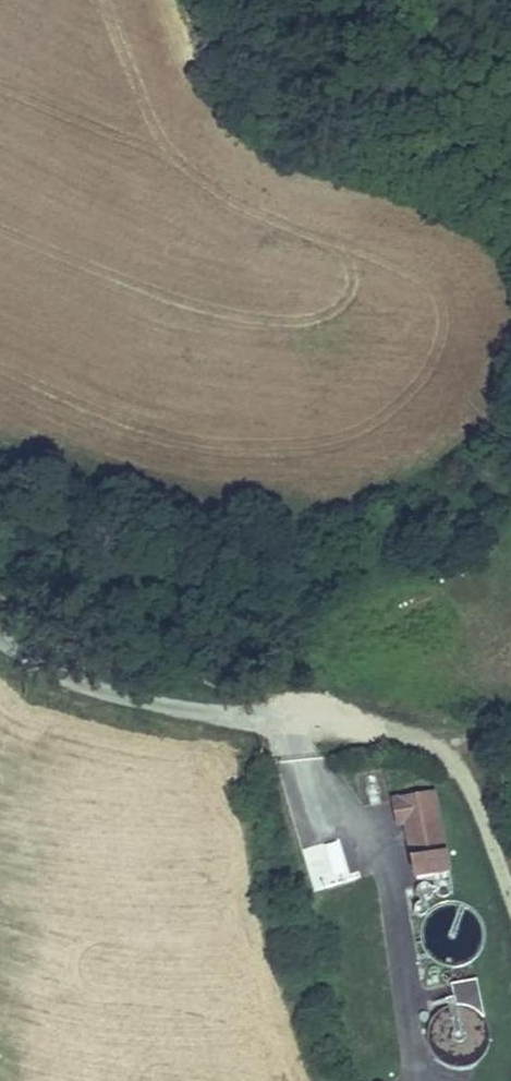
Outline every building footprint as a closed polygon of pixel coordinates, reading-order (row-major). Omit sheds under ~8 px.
[(406,821),(417,878),(449,872),(433,792),(402,798),(406,821)] [(398,823),(406,821),(402,798),(394,800),(398,823)] [(448,894),(451,888),(448,882),(443,880),(438,882),(435,888),(438,894),(443,896),(448,894)] [(432,897),(434,892),(432,886),(426,883),(420,885),(417,892),(419,897),(426,900),(432,897)] [(426,914),(428,909),(427,905),(422,902),(417,904),(415,909),(417,914),(422,916),(426,914)] [(481,944),(483,933),(479,918),(472,910),(463,904),(452,902),(442,904),(428,913),(423,923),(421,933),(423,944),(428,953),(437,960),(452,964),(463,962),(472,957),(481,944)] [(464,976),(464,970),(461,969),(458,970),(456,973),(458,977),(461,978),(464,976)] [(433,979),(435,975),(433,972),(430,971),(427,972),(426,975),(427,978),(430,980),(433,979)] [(452,979),(453,976),(451,972),(448,971),(445,972),(444,976),(445,979),(448,980),(452,979)] [(483,1015),(484,1016),(476,978),(451,983),(455,1004),(459,1004),(464,1004),(470,1006),(474,1008),(479,1011),(483,1015)] [(486,1050),(490,1035),(488,1024),(483,1015),(479,1011),(474,1008),(470,1006),(464,1004),(459,1004),(448,1006),(439,1011),(430,1024),(429,1040),(432,1050),(439,1059),(448,1064),(459,1066),(474,1062),(486,1050)]
